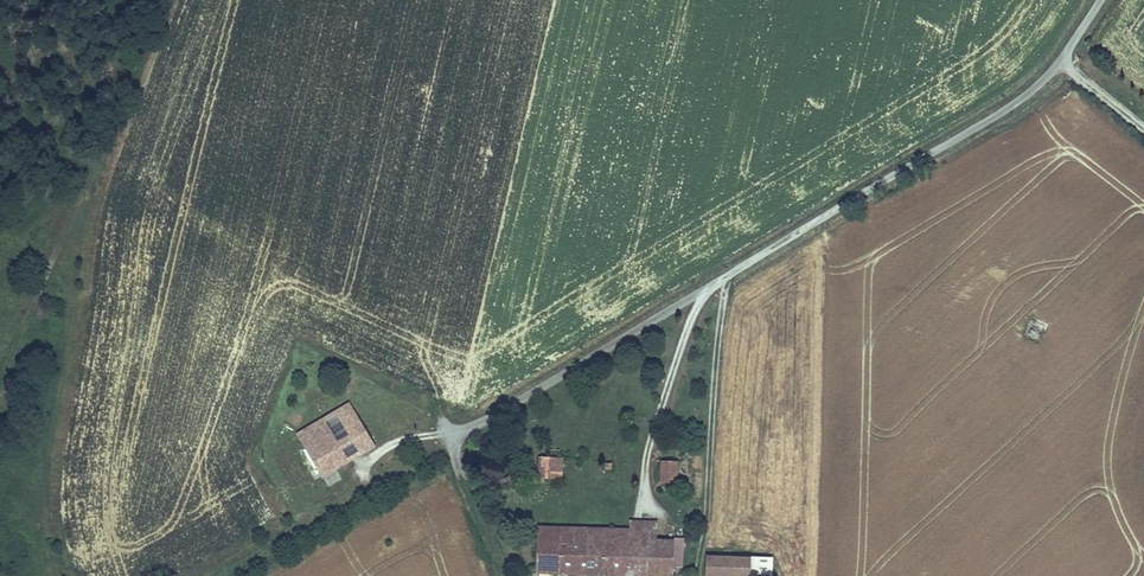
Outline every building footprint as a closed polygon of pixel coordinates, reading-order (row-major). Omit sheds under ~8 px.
[(295,433),(321,478),(376,446),(349,402),(295,433)] [(550,446),(550,457),(560,457),(560,446),(550,446)] [(550,479),(550,457),(538,457),(538,479),(550,479)] [(563,479),(564,457),(560,457),(550,457),(550,479),(563,479)] [(678,461),(660,460),(659,482),(677,483),(678,461)] [(554,575),(555,537),(656,539),(656,520),(629,519),(629,528),(538,526),(537,574),(554,575)] [(656,539),(555,537),(554,575),(602,575),(655,575),(656,539)] [(676,540),(656,539),(655,575),(675,575),(676,540)] [(773,556),(706,554),(705,575),(773,575),(773,556)]
